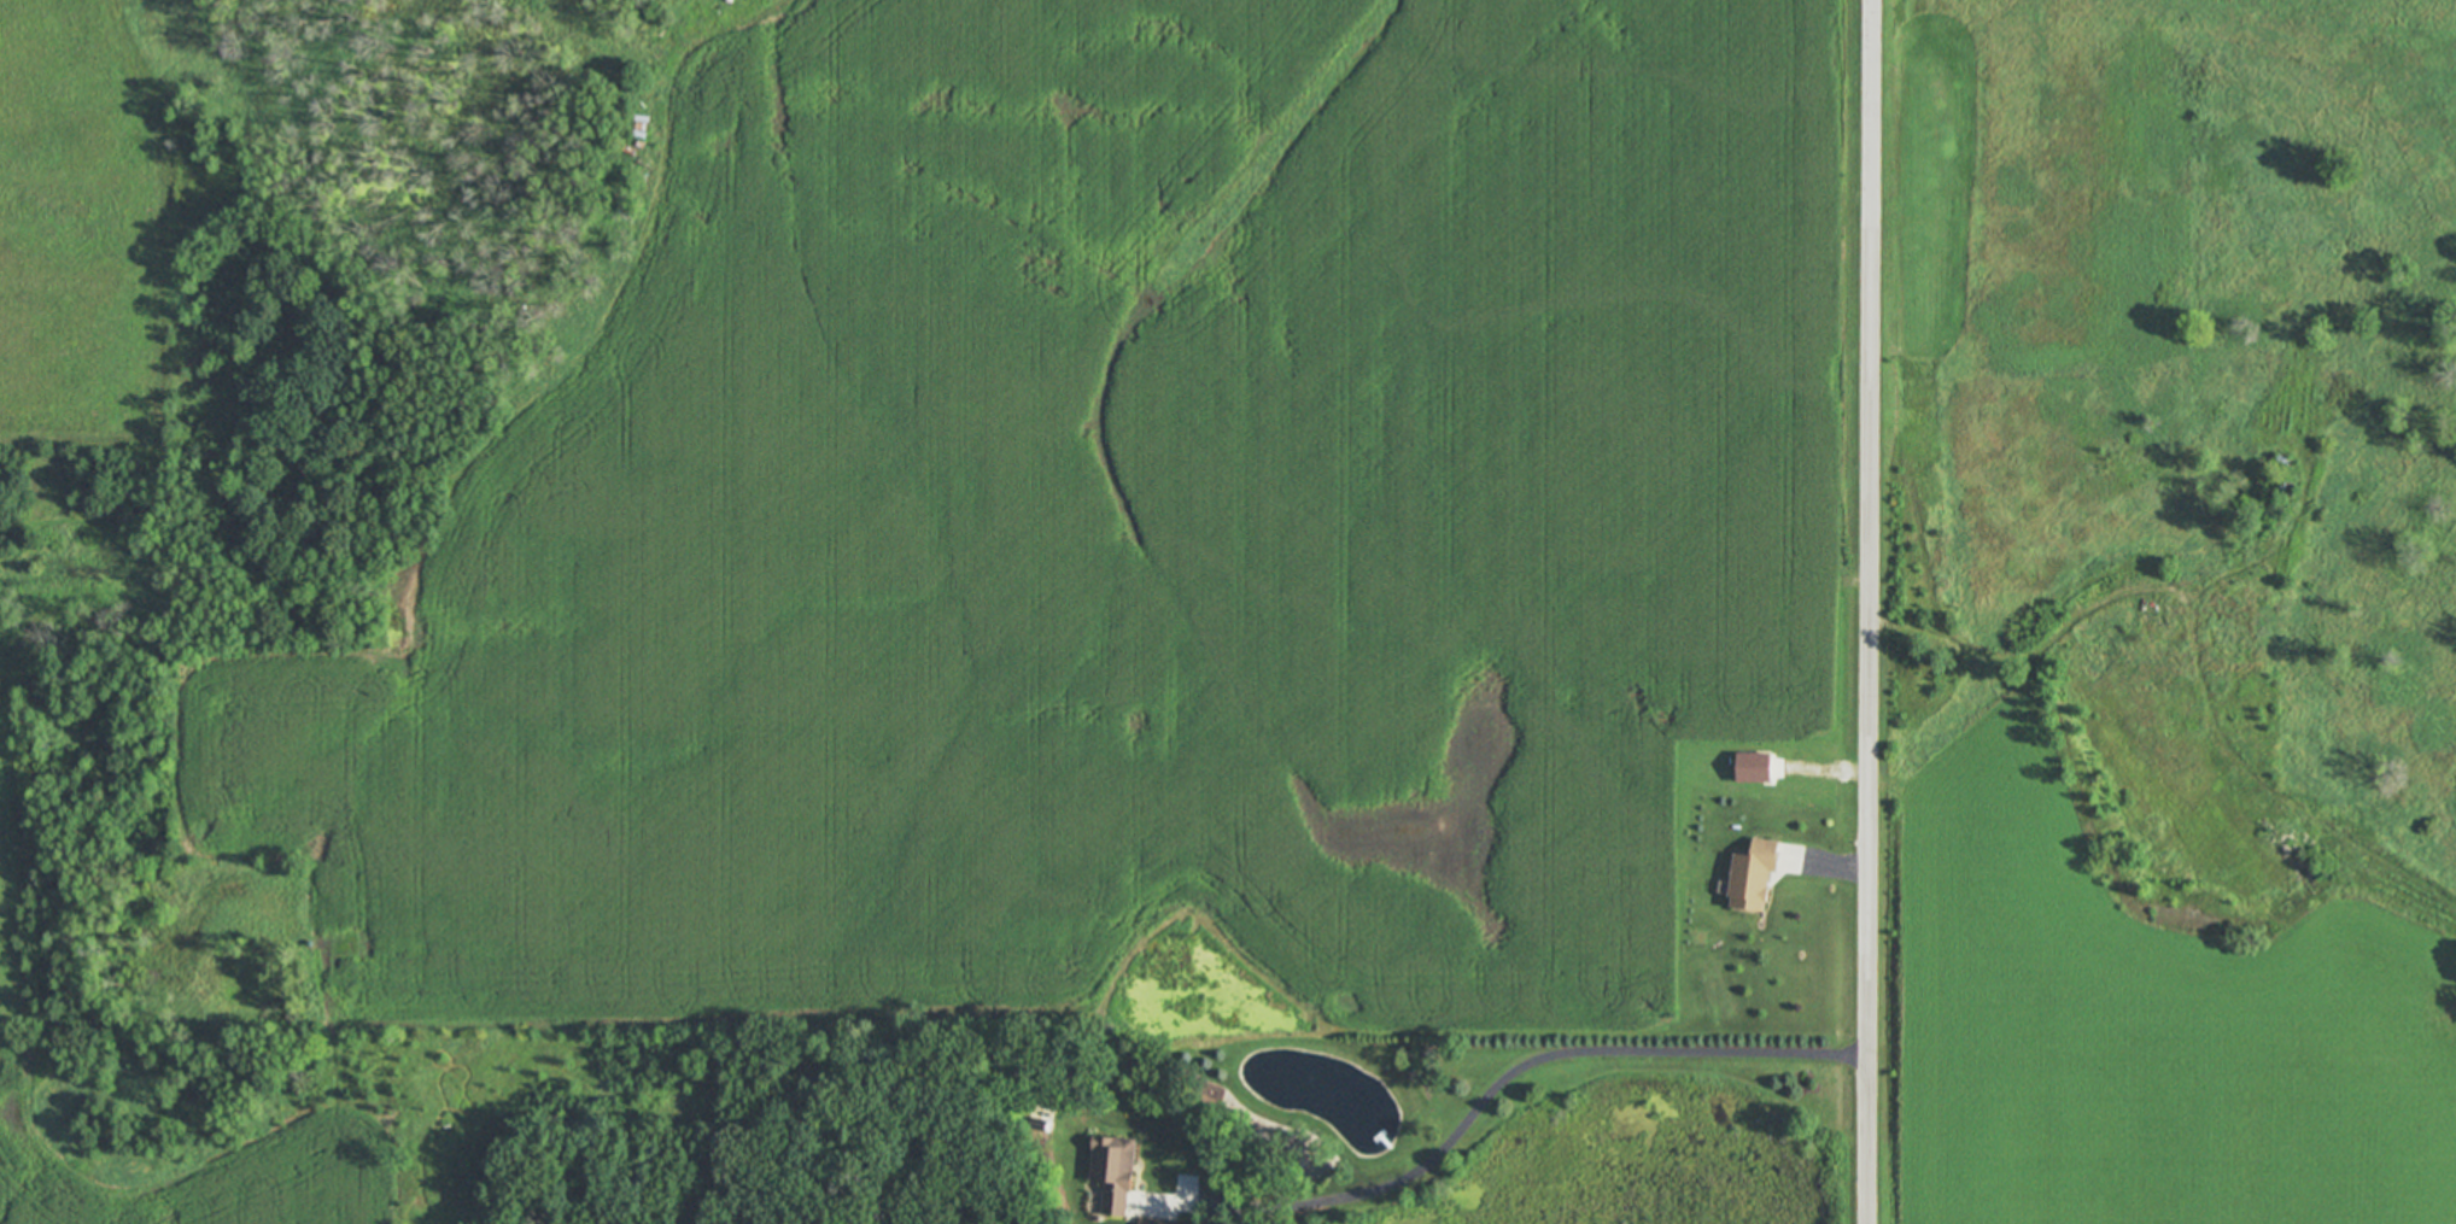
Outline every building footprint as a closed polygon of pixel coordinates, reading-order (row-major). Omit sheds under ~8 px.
[(1737,783),(1771,784),(1772,755),(1737,755),(1737,783)] [(1766,914),(1770,872),(1777,873),(1780,843),(1753,839),(1751,857),(1734,855),(1728,910),(1766,914)] [(1131,1219),(1135,1141),(1094,1139),(1091,1184),(1105,1185),(1103,1217),(1131,1219)]
